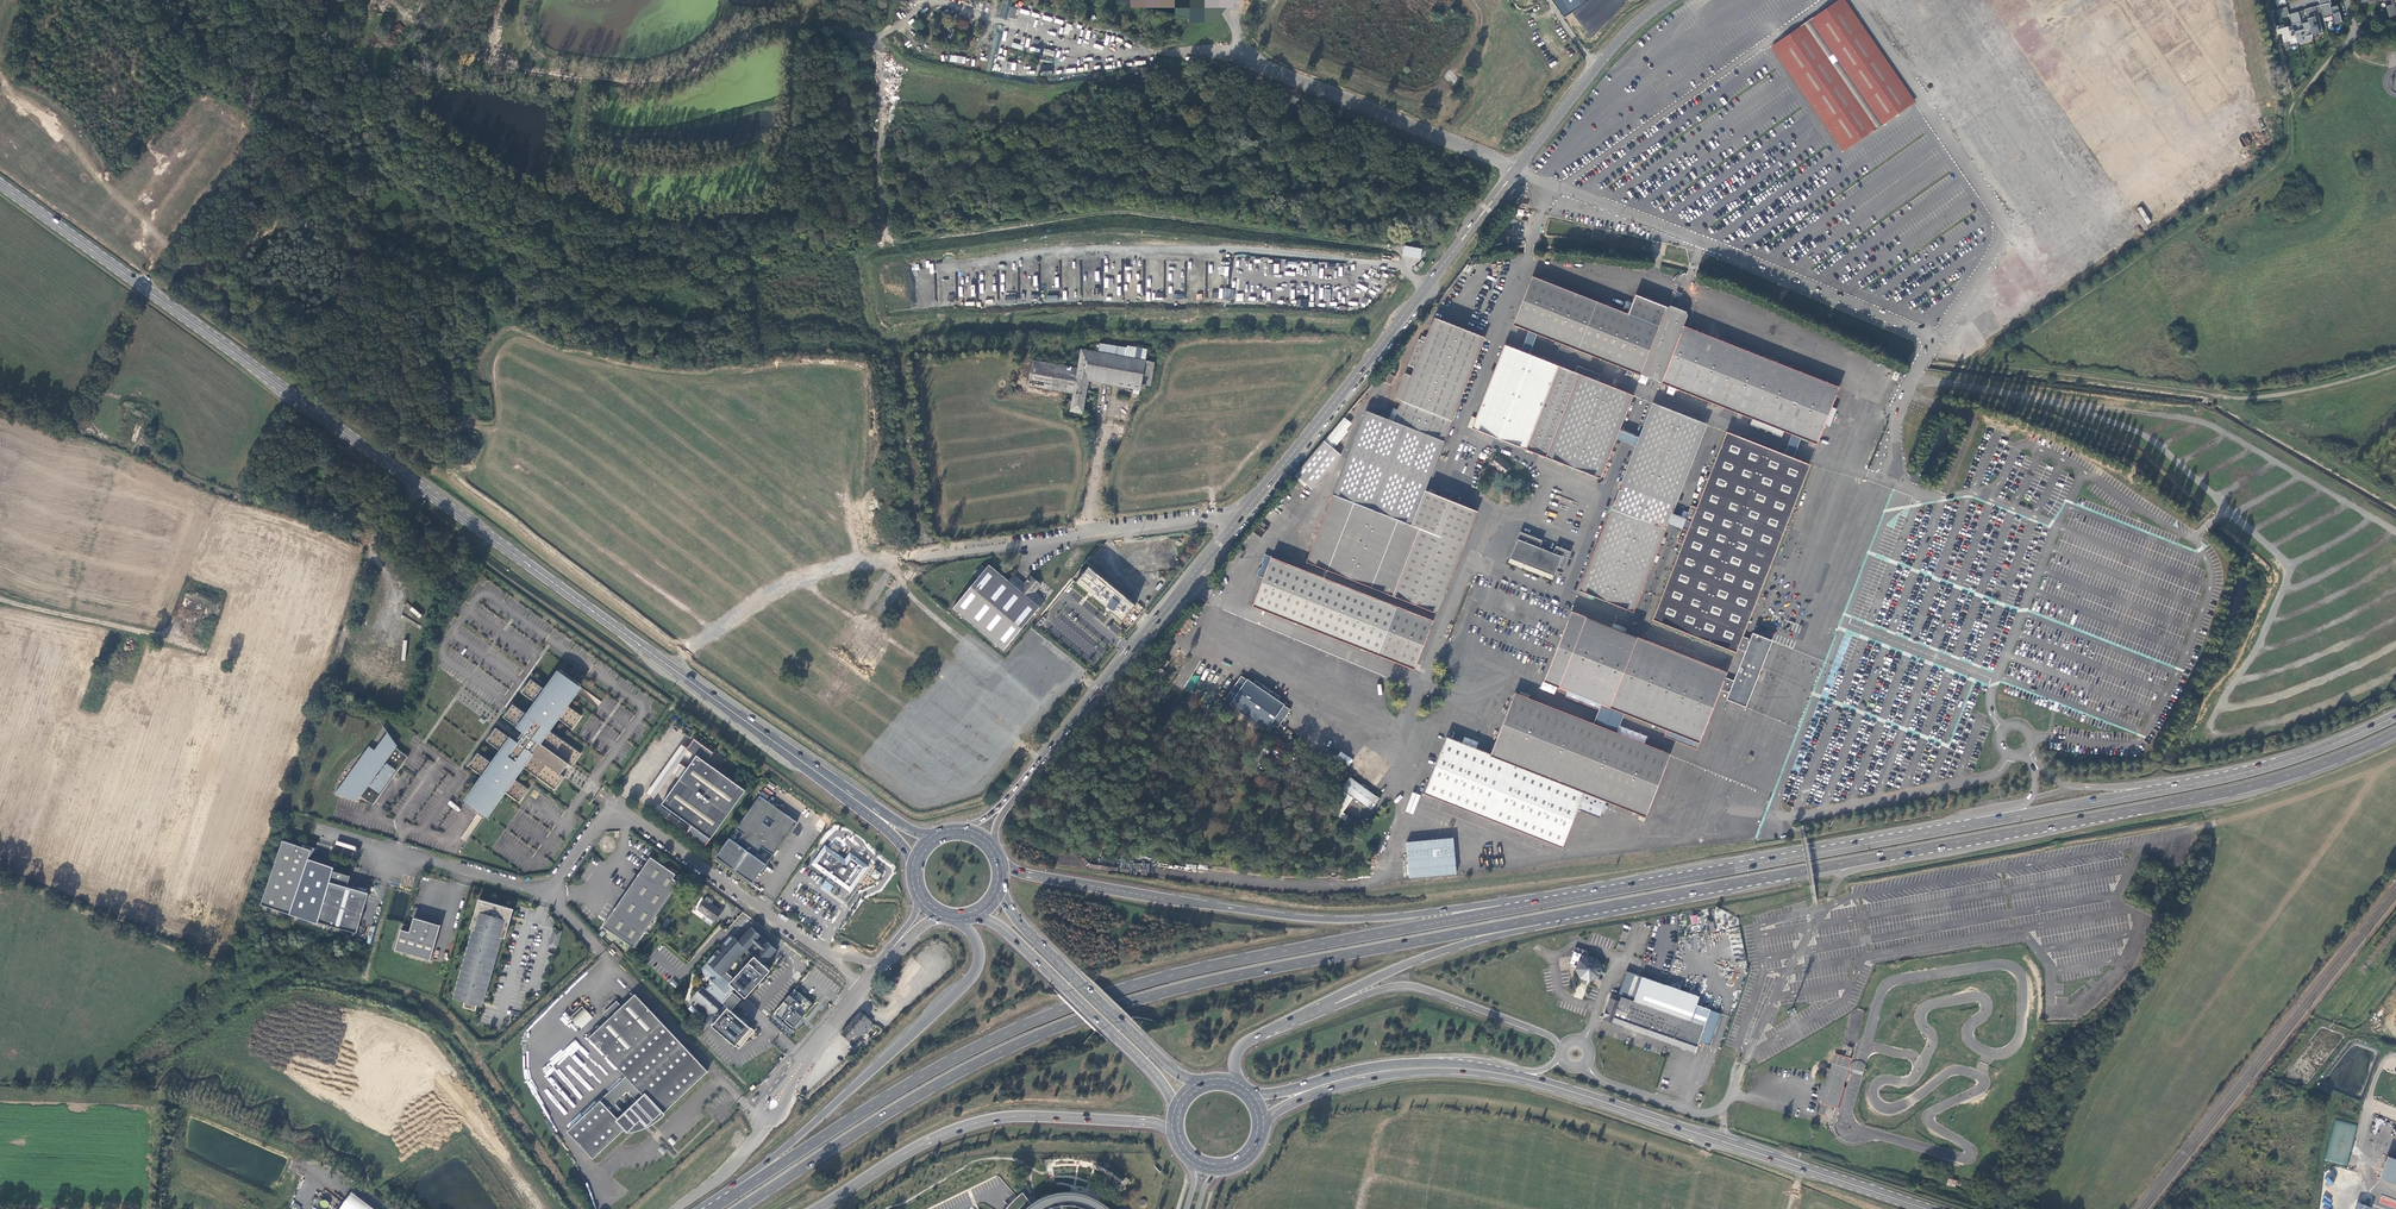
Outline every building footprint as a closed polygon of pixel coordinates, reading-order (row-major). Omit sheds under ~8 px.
[(1564,17),(1571,12),(1588,0),(1552,0),(1564,17)] [(1844,151),(1915,102),(1912,97),(1912,96),(1845,0),(1840,0),(1771,47),(1844,151)] [(2334,25),(2342,23),(2337,6),(2332,7),(2330,8),(2328,0),(2319,0),(2320,5),(2322,13),(2323,17),(2332,14),(2334,25)] [(2391,5),(2385,6),(2388,19),(2395,17),(2395,10),(2394,2),(2393,0),(2390,0),(2391,5)] [(2287,7),(2279,9),(2281,16),(2289,14),(2287,7)] [(2313,7),(2304,9),(2307,17),(2315,15),(2313,7)] [(2318,15),(2307,19),(2311,35),(2323,32),(2318,15)] [(2283,24),(2275,26),(2278,35),(2281,33),(2284,42),(2289,41),(2290,44),(2297,43),(2292,26),(2284,28),(2283,24)] [(1044,48),(1042,54),(1053,57),(1055,51),(1044,48)] [(1010,74),(1011,70),(1015,70),(1016,62),(1006,61),(1005,73),(1010,74)] [(1402,255),(1420,259),(1422,249),(1404,246),(1402,255)] [(1127,255),(1136,256),(1137,247),(1128,247),(1127,255)] [(1126,259),(1115,260),(1116,269),(1127,268),(1126,259)] [(1101,261),(1092,261),(1092,270),(1101,270),(1101,261)] [(1267,273),(1278,274),(1279,264),(1268,263),(1267,273)] [(1220,266),(1220,274),(1228,275),(1229,266),(1220,266)] [(1138,280),(1147,280),(1147,271),(1138,271),(1138,280)] [(1514,324),(1641,374),(1667,308),(1636,296),(1629,315),(1532,277),(1514,324)] [(1359,279),(1358,287),(1367,289),(1368,281),(1359,279)] [(1223,298),(1233,299),(1234,289),(1224,288),(1223,298)] [(1308,308),(1309,300),(1297,299),(1296,307),(1308,308)] [(1839,388),(1683,327),(1688,316),(1686,312),(1680,315),(1677,313),(1673,312),(1671,306),(1667,308),(1641,374),(1644,376),(1649,373),(1656,375),(1658,381),(1753,418),(1750,425),(1760,429),(1760,427),(1773,432),(1772,434),(1782,437),(1784,431),(1817,444),(1825,424),(1832,407),(1839,388)] [(1367,411),(1334,495),(1310,556),(1307,562),(1339,575),(1391,595),(1418,528),(1411,525),(1424,490),(1443,441),(1485,337),(1435,317),(1433,320),(1427,336),(1426,337),(1425,341),(1421,340),(1419,339),(1408,365),(1414,368),(1411,376),(1403,396),(1397,394),(1396,398),(1401,400),(1398,409),(1394,408),(1389,420),(1387,419),(1367,411)] [(1095,344),(1094,352),(1133,358),(1135,350),(1099,344),(1099,345),(1095,344)] [(1543,456),(1575,372),(1505,345),(1472,428),(1543,456)] [(1094,352),(1081,349),(1078,368),(1033,360),(1028,385),(1073,393),(1070,411),(1083,414),(1089,381),(1140,390),(1141,387),(1144,387),(1144,385),(1150,386),(1154,362),(1145,360),(1147,349),(1135,347),(1135,350),(1133,358),(1094,352)] [(1578,365),(1575,372),(1543,456),(1600,478),(1633,395),(1598,381),(1600,374),(1592,371),(1589,378),(1585,376),(1588,370),(1578,365)] [(1639,379),(1640,376),(1628,371),(1626,374),(1639,379)] [(1405,373),(1397,394),(1403,396),(1411,376),(1405,373)] [(1386,383),(1391,385),(1395,376),(1389,374),(1386,383)] [(1639,382),(1646,384),(1648,377),(1641,375),(1639,382)] [(1671,514),(1707,424),(1653,403),(1579,591),(1632,612),(1653,561),(1657,562),(1659,557),(1655,555),(1656,553),(1660,555),(1663,546),(1659,544),(1660,542),(1664,544),(1666,538),(1662,536),(1668,523),(1671,514)] [(1832,407),(1825,424),(1830,426),(1837,409),(1832,407)] [(1329,436),(1336,442),(1351,424),(1344,418),(1329,436)] [(1737,648),(1742,636),(1809,464),(1727,432),(1698,507),(1691,504),(1686,519),(1692,522),(1690,527),(1687,526),(1686,527),(1683,526),(1682,529),(1676,542),(1683,545),(1653,620),(1735,653),(1737,648)] [(1324,441),(1295,476),(1312,490),(1341,455),(1333,449),(1338,444),(1336,442),(1329,436),(1324,441)] [(1497,456),(1491,463),(1504,474),(1506,471),(1508,472),(1511,468),(1497,456)] [(1418,528),(1391,595),(1436,613),(1477,511),(1468,508),(1470,504),(1460,497),(1458,503),(1451,501),(1454,495),(1442,493),(1440,496),(1424,490),(1411,525),(1418,528)] [(1683,526),(1686,519),(1680,517),(1671,514),(1668,523),(1676,526),(1682,529),(1683,526)] [(1510,558),(1554,576),(1556,571),(1562,573),(1571,551),(1556,546),(1553,553),(1539,547),(1542,540),(1520,532),(1510,558)] [(1167,558),(1165,540),(1121,546),(1124,570),(1166,565),(1166,568),(1169,567),(1172,567),(1170,557),(1167,558)] [(1241,549),(1236,555),(1240,558),(1244,552),(1241,549)] [(1271,558),(1293,567),(1293,565),(1265,554),(1261,563),(1262,564),(1260,568),(1259,568),(1256,575),(1263,578),(1271,558)] [(1271,558),(1263,578),(1252,605),(1378,655),(1378,654),(1414,668),(1433,621),(1396,607),(1293,567),(1271,558)] [(953,608),(1004,650),(1028,622),(1045,600),(1035,592),(1041,584),(1031,576),(1024,583),(1014,574),(1008,581),(989,565),(986,568),(982,566),(978,571),(977,570),(974,574),(978,578),(953,608)] [(1104,609),(1109,612),(1110,611),(1112,612),(1110,614),(1121,623),(1136,605),(1089,567),(1076,582),(1088,593),(1087,594),(1091,598),(1092,596),(1106,607),(1104,609)] [(1727,673),(1625,633),(1627,628),(1613,623),(1611,628),(1571,612),(1544,681),(1568,691),(1565,697),(1578,702),(1578,701),(1581,696),(1587,698),(1585,704),(1584,704),(1599,710),(1601,704),(1668,730),(1668,731),(1667,731),(1664,736),(1675,741),(1677,737),(1676,737),(1677,734),(1676,733),(1677,730),(1685,734),(1684,737),(1683,740),(1682,740),(1681,743),(1697,749),(1699,744),(1698,743),(1699,742),(1700,743),(1720,690),(1725,678),(1727,673)] [(1186,632),(1194,621),(1188,617),(1180,628),(1186,632)] [(1767,652),(1772,641),(1752,633),(1750,639),(1745,652),(1734,681),(1729,693),(1726,699),(1746,707),(1751,693),(1759,673),(1767,652)] [(1745,652),(1750,639),(1742,636),(1737,648),(1745,652)] [(1100,646),(1096,651),(1100,654),(1104,649),(1100,646)] [(566,705),(581,684),(575,679),(573,681),(572,680),(574,679),(569,676),(568,677),(567,677),(568,675),(562,670),(547,691),(531,680),(522,692),(538,703),(529,716),(513,704),(504,717),(525,733),(523,735),(519,732),(515,737),(519,740),(517,743),(496,728),(487,741),(503,752),(494,764),(478,753),(469,766),(485,777),(465,804),(471,809),(473,807),(474,808),(473,809),(477,813),(478,811),(480,812),(478,813),(484,818),(504,791),(520,802),(529,790),(513,778),(522,766),(555,790),(564,777),(559,773),(561,770),(563,772),(566,767),(565,766),(567,763),(572,766),(581,753),(548,730),(557,717),(573,729),(582,716),(566,705)] [(1224,700),(1270,732),(1274,725),(1278,728),(1291,710),(1284,705),(1284,704),(1278,700),(1280,697),(1255,680),(1253,683),(1247,679),(1241,676),(1235,685),(1240,689),(1236,695),(1230,691),(1224,700)] [(1729,693),(1734,681),(1725,678),(1720,690),(1729,693)] [(1235,685),(1230,691),(1236,695),(1240,689),(1235,685)] [(1514,694),(1490,755),(1606,801),(1646,816),(1670,755),(1529,699),(1530,695),(1520,691),(1518,695),(1514,694)] [(1677,737),(1675,741),(1681,743),(1682,740),(1683,740),(1684,737),(1685,734),(1677,730),(1676,733),(1677,734),(1676,737),(1677,737)] [(358,801),(361,796),(373,805),(408,757),(396,748),(397,746),(389,734),(384,740),(381,744),(375,751),(374,753),(371,755),(368,758),(365,761),(361,763),(359,765),(357,767),(356,769),(354,771),(352,773),(350,775),(349,777),(347,779),(346,782),(345,784),(343,786),(342,789),(341,791),(341,794),(340,796),(358,801)] [(1285,756),(1290,749),(1278,740),(1279,738),(1275,735),(1270,743),(1274,746),(1273,748),(1285,756)] [(1599,818),(1606,801),(1490,755),(1446,737),(1424,793),(1563,847),(1577,809),(1599,818)] [(1462,743),(1476,748),(1478,742),(1464,737),(1462,743)] [(690,824),(711,839),(745,790),(706,762),(713,753),(694,739),(680,758),(690,765),(681,778),(674,787),(662,804),(690,824)] [(369,747),(335,794),(339,795),(340,796),(341,794),(341,791),(342,789),(343,786),(345,784),(346,782),(347,779),(349,777),(350,775),(352,773),(354,771),(356,769),(357,767),(359,765),(361,763),(365,761),(368,758),(371,755),(374,753),(375,751),(369,747)] [(1336,758),(1348,767),(1353,760),(1341,751),(1336,758)] [(680,758),(675,755),(647,794),(652,797),(665,780),(674,787),(681,778),(671,771),(680,758)] [(1371,811),(1380,798),(1377,796),(1368,790),(1362,786),(1353,779),(1349,776),(1340,789),(1344,792),(1344,791),(1368,808),(1368,809),(1371,811)] [(730,838),(716,857),(753,883),(763,869),(767,864),(755,856),(761,847),(773,855),(794,825),(795,826),(798,822),(779,809),(760,795),(736,829),(743,834),(737,843),(730,838)] [(711,839),(690,824),(684,831),(705,846),(711,839)] [(1454,838),(1406,841),(1408,877),(1456,875),(1454,838)] [(309,859),(315,848),(303,844),(302,847),(283,840),(262,904),(290,914),(309,859)] [(834,843),(831,847),(838,852),(841,848),(834,843)] [(824,851),(823,850),(819,855),(821,856),(815,864),(851,889),(868,867),(850,854),(845,861),(827,847),(824,851)] [(648,927),(679,883),(673,878),(675,874),(650,857),(605,923),(603,926),(634,948),(648,927)] [(877,880),(881,873),(874,869),(870,876),(877,880)] [(333,872),(318,921),(356,932),(368,894),(345,888),(349,876),(333,872)] [(701,892),(703,888),(692,881),(690,885),(701,892)] [(825,881),(822,886),(829,890),(832,885),(825,881)] [(707,896),(698,909),(705,914),(715,922),(724,909),(721,907),(719,910),(711,903),(712,901),(707,896)] [(481,900),(479,899),(471,928),(473,929),(475,930),(480,912),(478,912),(481,900)] [(514,909),(481,900),(478,912),(480,912),(475,930),(456,999),(465,1001),(463,1007),(476,1011),(477,1005),(470,1002),(471,997),(482,1000),(500,937),(505,920),(510,921),(514,909)] [(712,926),(715,922),(705,914),(703,918),(712,926)] [(1698,915),(1690,916),(1691,924),(1699,923),(1698,915)] [(401,930),(395,950),(431,960),(440,925),(414,918),(410,932),(401,930)] [(505,938),(510,921),(505,920),(500,937),(502,937),(505,938)] [(862,936),(869,928),(860,921),(857,925),(853,922),(847,930),(855,936),(857,932),(862,936)] [(725,998),(725,993),(731,992),(730,993),(735,988),(745,998),(770,970),(764,964),(770,957),(776,950),(751,927),(738,941),(731,935),(702,968),(702,972),(709,979),(710,984),(706,989),(702,986),(690,1001),(708,1017),(712,1020),(725,1006),(722,1003),(726,998),(725,998)] [(475,930),(473,929),(454,998),(456,999),(475,930)] [(562,931),(554,929),(549,945),(557,948),(562,931)] [(864,948),(871,954),(879,945),(867,935),(863,940),(858,946),(857,947),(862,951),(864,948)] [(484,1001),(502,937),(500,937),(482,1000),(484,1001)] [(1742,937),(1731,939),(1735,961),(1746,959),(1742,937)] [(1579,960),(1576,967),(1576,969),(1580,978),(1582,979),(1587,980),(1589,981),(1598,977),(1601,967),(1597,959),(1588,956),(1579,960)] [(1610,998),(1602,1019),(1612,1023),(1613,1022),(1624,1025),(1623,1026),(1695,1052),(1699,1041),(1710,1045),(1721,1013),(1696,1005),(1699,996),(1666,984),(1641,976),(1626,971),(1618,995),(1621,996),(1620,1001),(1610,998)] [(669,983),(676,987),(678,983),(672,979),(669,983)] [(785,999),(779,1006),(786,1012),(780,1019),(785,1024),(791,1017),(793,1019),(795,1016),(801,1021),(805,1017),(797,1010),(807,998),(802,994),(800,997),(796,993),(788,1002),(785,999)] [(708,1072),(635,994),(622,1006),(609,1019),(589,1037),(625,1076),(567,1131),(593,1159),(626,1128),(628,1130),(634,1124),(638,1128),(651,1115),(648,1112),(654,1107),(662,1115),(708,1072)] [(477,1005),(480,1006),(482,1000),(471,997),(470,1002),(477,1005)] [(609,1019),(622,1006),(617,1000),(603,1013),(609,1019)] [(570,1017),(581,1029),(593,1017),(585,1008),(584,1009),(581,1007),(570,1017)] [(726,1008),(711,1025),(736,1047),(751,1029),(726,1008)] [(872,1022),(861,1012),(841,1033),(849,1040),(855,1034),(858,1036),(862,1033),(865,1030),(866,1031),(870,1027),(868,1026),(872,1022)] [(707,1027),(712,1020),(708,1017),(702,1025),(705,1028),(707,1027)] [(858,1048),(857,1048),(863,1042),(859,1039),(854,1045),(852,1043),(849,1047),(855,1052),(858,1048)] [(1845,1056),(1850,1058),(1853,1048),(1848,1046),(1845,1056)] [(1847,1068),(1850,1058),(1845,1056),(1835,1053),(1831,1069),(1827,1068),(1824,1076),(1818,1096),(1823,1098),(1818,1113),(1824,1115),(1827,1105),(1830,1106),(1836,1108),(1842,1086),(1844,1079),(1835,1077),(1839,1066),(1847,1068)] [(1844,1079),(1847,1068),(1839,1066),(1835,1077),(1844,1079)] [(1842,1086),(1836,1108),(1839,1109),(1845,1087),(1842,1086)] [(671,1137),(668,1140),(673,1146),(676,1143),(671,1137)] [(2388,1157),(2380,1180),(2395,1185),(2395,1160),(2388,1157)] [(1948,1178),(1946,1185),(1956,1187),(1957,1180),(1948,1178)] [(1111,1203),(1092,1193),(1072,1190),(1051,1193),(1032,1203),(1030,1205),(1027,1208),(1116,1208),(1111,1203)] [(351,1193),(339,1208),(373,1208),(351,1193)] [(1030,1205),(1019,1194),(1006,1207),(1004,1208),(1027,1208),(1030,1205)]
